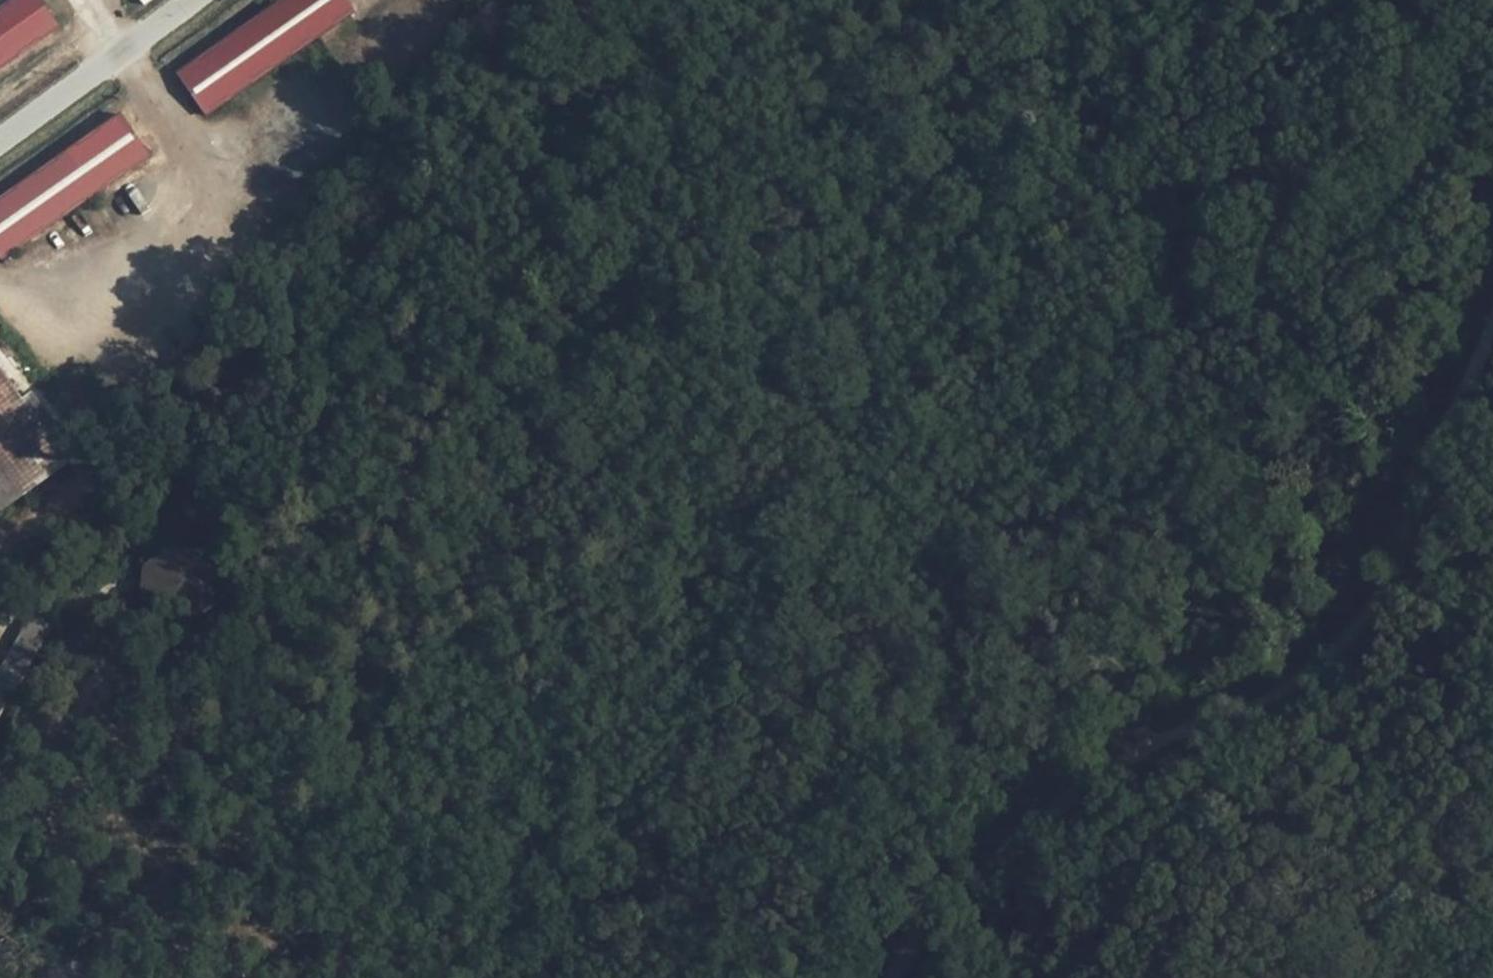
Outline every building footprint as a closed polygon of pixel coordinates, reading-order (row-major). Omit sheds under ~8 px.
[(0,7),(0,64),(58,24),(40,0),(10,0),(0,7)] [(174,71),(206,116),(297,54),(356,13),(347,0),(280,0),(174,71)] [(0,191),(0,255),(150,156),(115,111),(0,191)] [(0,372),(0,455),(27,491),(71,465),(0,372)] [(23,498),(0,467),(0,512),(23,498)] [(141,553),(142,599),(213,598),(213,552),(141,553)] [(63,610),(39,598),(0,660),(0,724),(63,610)]
